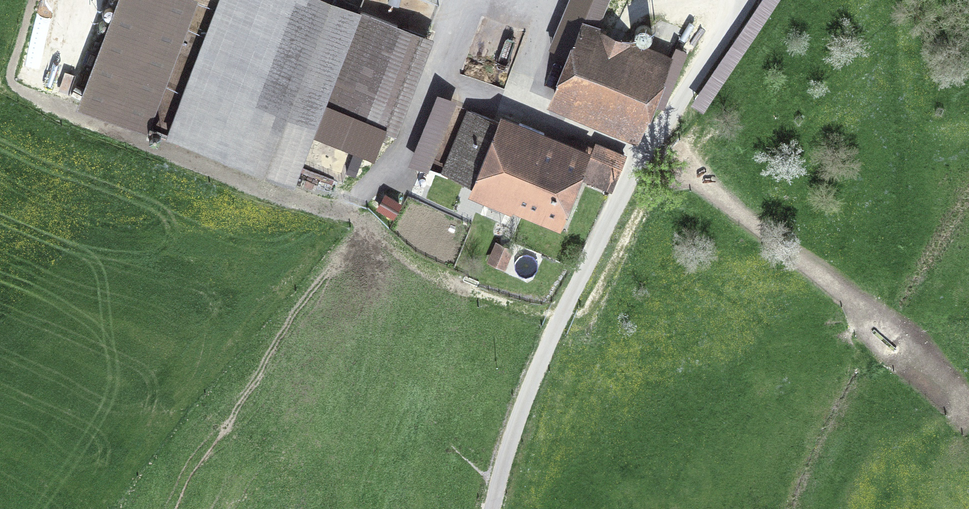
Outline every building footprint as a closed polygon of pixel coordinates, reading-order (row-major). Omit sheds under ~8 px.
[(189,0),(121,0),(82,104),(141,126),(189,0)] [(360,13),(328,0),(218,0),(166,137),(294,185),(313,136),(360,13)] [(597,33),(611,0),(567,0),(560,18),(579,26),(597,33)] [(690,106),(703,115),(782,0),(763,0),(690,106)] [(397,134),(433,40),(360,13),(313,136),(374,159),(385,130),(397,134)] [(597,33),(579,26),(554,89),(609,111),(644,124),(669,61),(597,33)] [(409,163),(429,171),(455,103),(435,96),(409,163)] [(588,153),(497,118),(472,184),(563,219),(588,153)] [(615,175),(625,151),(597,141),(588,164),(615,175)] [(376,208),(393,217),(402,201),(384,192),(376,208)] [(505,268),(514,247),(495,239),(486,260),(505,268)]
